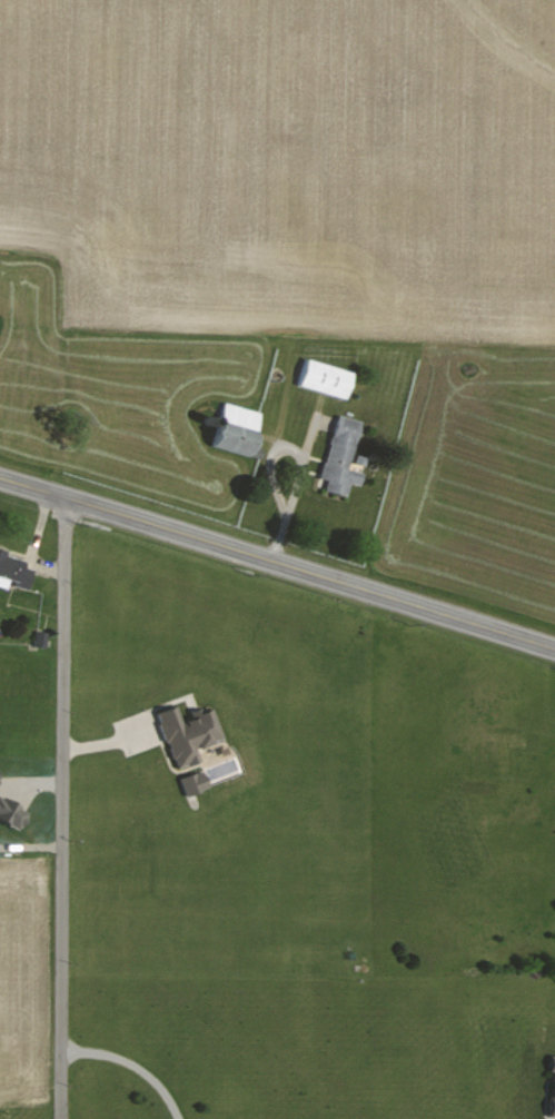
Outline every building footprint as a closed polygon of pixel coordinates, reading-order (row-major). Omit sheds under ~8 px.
[(298,385),(345,399),(354,372),(306,358),(298,385)] [(214,447),(252,456),(262,411),(224,402),(214,447)] [(361,421),(337,415),(322,478),(328,480),(326,491),(347,496),(350,483),(360,485),(363,473),(350,469),(354,455),(353,455),(361,421)] [(34,570),(26,568),(28,558),(0,551),(0,587),(8,589),(10,583),(29,588),(34,570)] [(213,707),(180,717),(177,706),(157,712),(174,769),(199,762),(196,748),(223,740),(213,707)] [(208,789),(203,771),(180,778),(185,796),(208,789)] [(25,823),(26,807),(6,806),(6,799),(0,798),(0,821),(25,823)]
